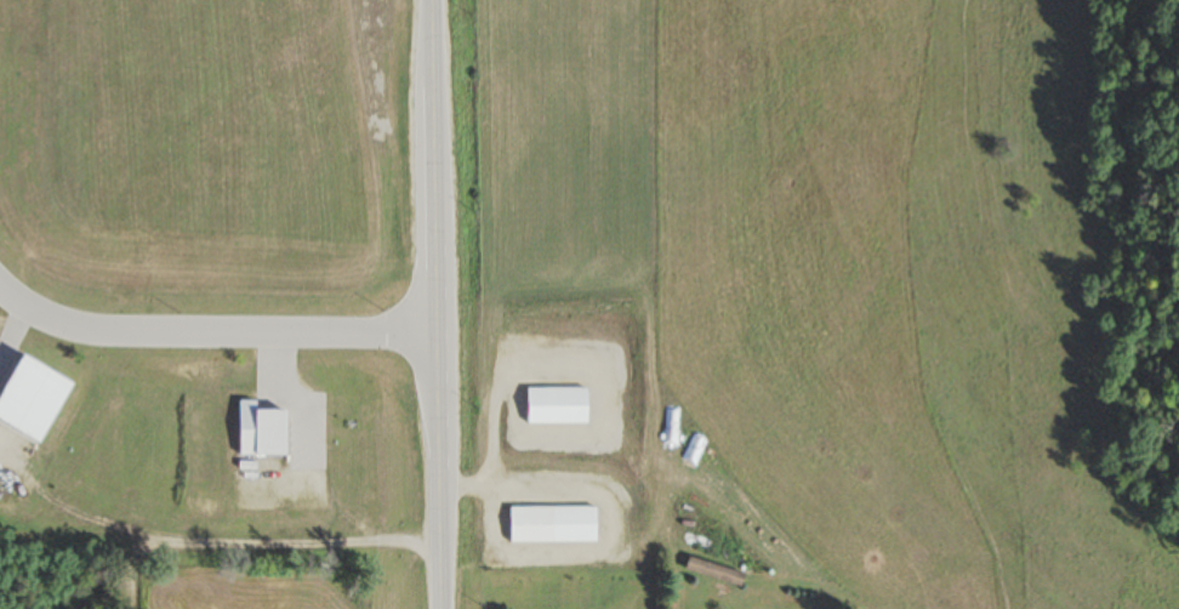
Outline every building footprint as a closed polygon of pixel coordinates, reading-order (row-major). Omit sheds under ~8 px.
[(36,444),(69,383),(17,355),(0,388),(0,424),(36,444)] [(585,388),(524,388),(524,425),(585,425),(585,388)] [(285,456),(285,397),(235,397),(235,456),(285,456)] [(595,507),(507,507),(507,544),(595,544),(595,507)]
